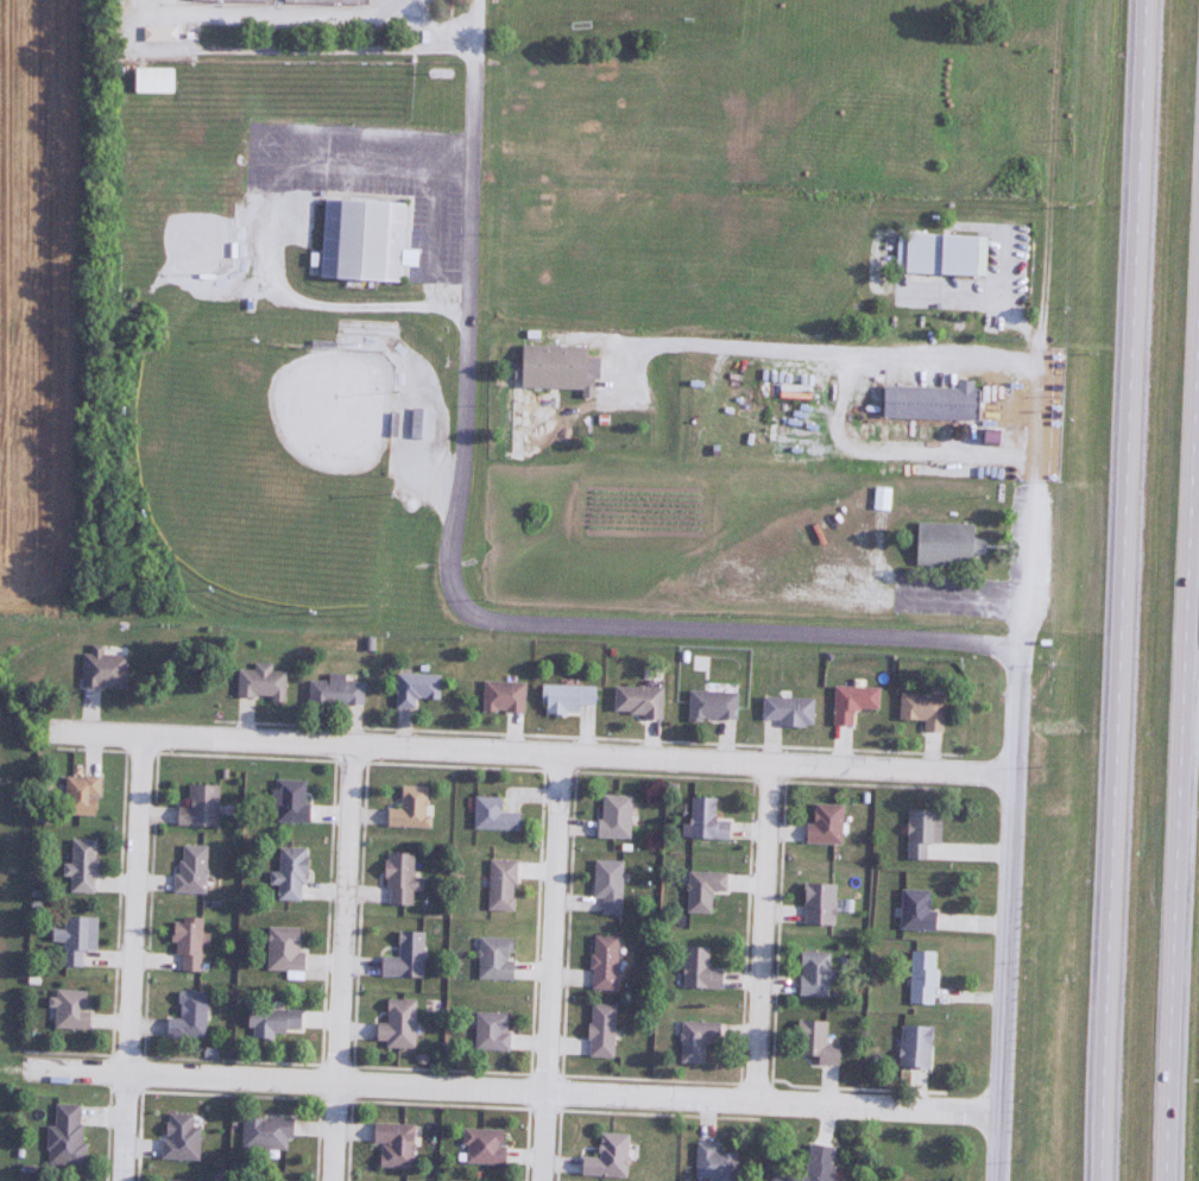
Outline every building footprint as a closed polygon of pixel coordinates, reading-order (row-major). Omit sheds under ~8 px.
[(170,93),(170,68),(130,68),(130,93),(170,93)] [(320,195),(313,276),(395,279),(405,202),(320,195)] [(984,237),(900,234),(899,273),(983,276),(984,237)] [(579,390),(579,398),(586,398),(587,347),(517,346),(516,389),(579,390)] [(973,421),(974,382),(955,382),(955,388),(879,386),(878,419),(973,421)] [(409,440),(429,440),(429,410),(409,410),(409,440)] [(889,490),(874,490),(873,510),(889,510),(889,490)] [(911,566),(970,567),(970,552),(982,554),(982,538),(971,538),(972,524),(913,523),(911,566)] [(78,686),(78,652),(89,653),(89,644),(105,644),(103,655),(127,655),(121,693),(78,686)] [(234,698),(270,698),(270,702),(284,702),(284,672),(268,671),(268,664),(252,663),(252,670),(234,670),(234,698)] [(362,706),(362,682),(343,681),(343,674),(325,673),(325,681),(306,681),(305,704),(362,706)] [(394,673),(393,708),(412,709),(413,698),(437,699),(438,674),(394,673)] [(479,713),(522,713),(522,682),(479,682),(479,713)] [(578,715),(578,706),(594,706),(594,685),(538,685),(538,715),(578,715)] [(660,687),(611,687),(611,717),(660,717),(660,687)] [(851,727),(851,709),(876,709),(876,687),(831,687),(831,727),(851,727)] [(734,721),(735,692),(686,691),(686,720),(734,721)] [(896,720),(921,720),(921,732),(940,733),(941,696),(897,695),(896,720)] [(777,727),(812,726),(811,698),(760,698),(761,721),(777,721),(777,727)] [(64,775),(61,813),(94,816),(96,775),(64,775)] [(304,823),(304,781),(270,781),(270,823),(304,823)] [(217,786),(186,785),(186,807),(174,807),(174,826),(216,827),(217,786)] [(426,827),(426,787),(399,787),(399,810),(384,810),(384,828),(426,827)] [(628,839),(629,796),(597,796),(596,839),(628,839)] [(471,831),(518,831),(518,813),(498,813),(498,798),(471,798),(471,831)] [(688,839),(727,839),(727,821),(712,821),(712,798),(688,798),(688,839)] [(803,844),(840,844),(840,806),(810,806),(810,825),(803,825),(803,844)] [(904,860),(923,860),(923,844),(936,844),(936,810),(904,810),(904,860)] [(68,839),(70,860),(57,864),(57,874),(65,876),(67,891),(93,893),(94,840),(68,839)] [(174,894),(205,894),(205,846),(174,846),(174,894)] [(276,873),(266,872),(266,886),(275,886),(275,901),(301,901),(302,848),(276,848),(276,873)] [(412,877),(412,854),(382,854),(382,906),(411,906),(411,892),(421,892),(421,877),(412,877)] [(513,861),(485,861),(485,911),(513,911),(513,861)] [(621,862),(592,861),(591,899),(601,899),(600,914),(620,915),(621,862)] [(724,873),(684,872),(683,914),(708,914),(708,892),(724,892),(724,873)] [(832,926),(832,885),(801,885),(801,926),(832,926)] [(898,931),(930,931),(930,891),(898,891),(898,931)] [(91,916),(59,916),(59,967),(78,967),(78,951),(91,951),(91,916)] [(200,918),(170,918),(170,955),(178,955),(178,973),(200,973),(200,918)] [(265,928),(265,972),(300,972),(300,928),(265,928)] [(422,977),(422,931),(395,931),(395,956),(377,956),(377,977),(422,977)] [(589,990),(615,990),(615,936),(589,936),(589,990)] [(475,980),(509,980),(509,938),(475,938),(475,980)] [(680,989),(718,989),(718,971),(705,971),(705,947),(680,947),(680,989)] [(908,1005),(933,1005),(934,952),(908,952),(908,1005)] [(827,997),(827,953),(796,953),(796,997),(827,997)] [(55,989),(52,1027),(89,1031),(84,990),(55,989)] [(203,1038),(203,992),(177,992),(177,1018),(163,1018),(163,1038),(203,1038)] [(382,1048),(413,1048),(413,1000),(383,1000),(383,1023),(372,1023),(372,1043),(382,1043),(382,1048)] [(611,1057),(611,1004),(585,1004),(585,1057),(611,1057)] [(272,1040),(272,1031),(299,1031),(299,1010),(246,1009),(246,1039),(272,1040)] [(506,1051),(506,1014),(472,1014),(472,1051),(506,1051)] [(794,1021),(793,1058),(813,1058),(813,1065),(837,1066),(838,1046),(823,1045),(823,1021),(794,1021)] [(677,1063),(702,1063),(703,1043),(716,1043),(716,1022),(677,1022),(677,1063)] [(929,1027),(897,1027),(897,1069),(928,1069),(929,1027)] [(55,1103),(53,1124),(46,1123),(48,1162),(84,1166),(80,1101),(55,1103)] [(197,1126),(191,1126),(191,1113),(160,1113),(160,1158),(197,1158),(197,1126)] [(239,1148),(288,1148),(288,1118),(239,1118),(239,1148)] [(370,1142),(377,1142),(377,1166),(410,1167),(411,1123),(370,1123),(370,1142)] [(501,1163),(502,1129),(460,1128),(459,1162),(501,1163)] [(627,1133),(596,1132),(596,1156),(578,1155),(577,1175),(625,1177),(627,1133)] [(714,1151),(714,1143),(693,1143),(693,1179),(714,1179),(714,1180),(734,1180),(734,1151),(714,1151)] [(807,1143),(802,1174),(769,1169),(767,1180),(829,1180),(835,1148),(807,1143)]
